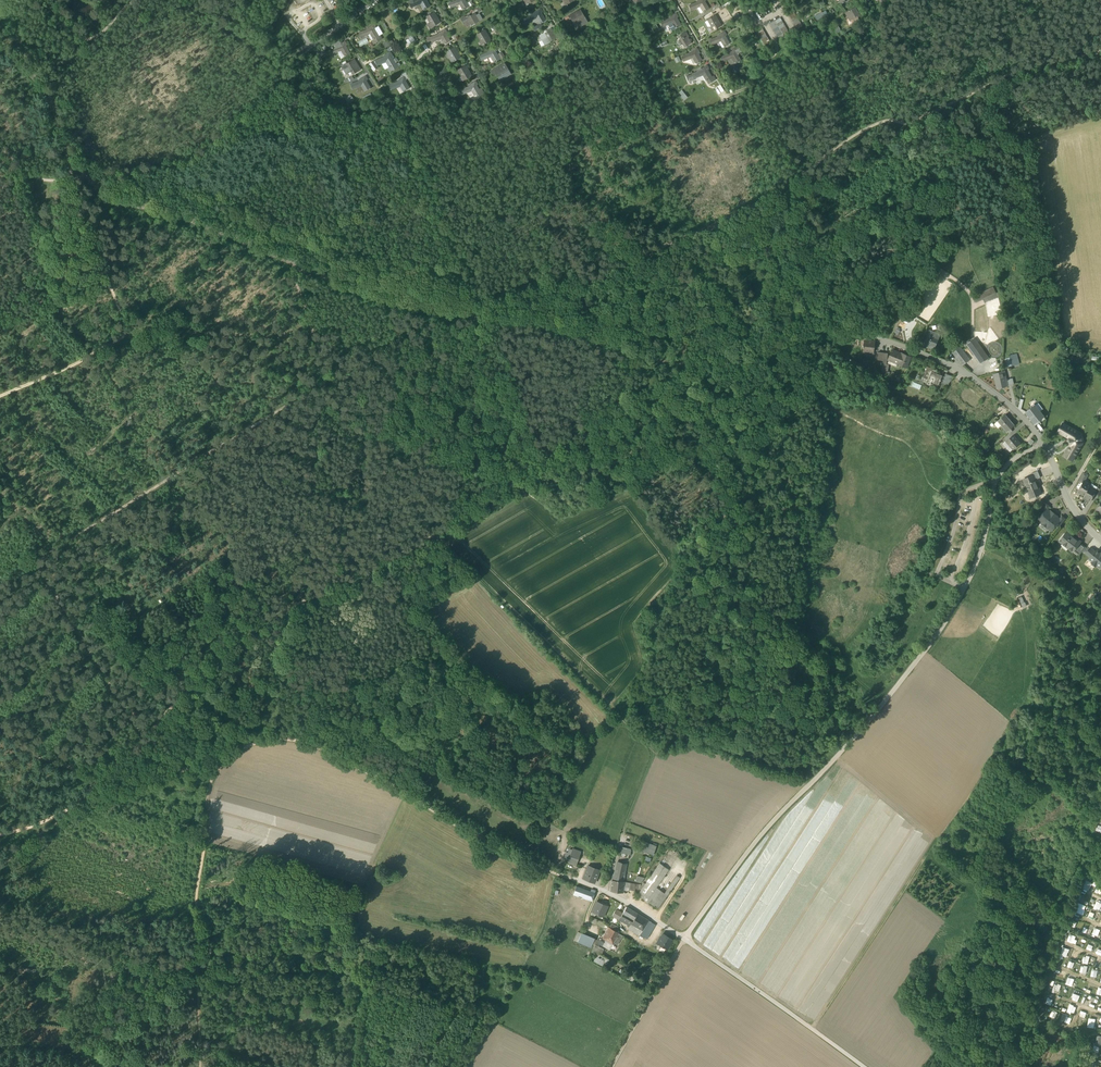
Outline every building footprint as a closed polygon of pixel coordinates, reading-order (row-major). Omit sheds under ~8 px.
[(424,9),(429,6),(426,0),(409,0),(410,3),(409,3),(411,7),(420,4),(424,9)] [(463,10),(468,7),(464,0),(457,0),(448,3),(450,8),(459,4),(463,10)] [(703,12),(709,9),(704,1),(706,0),(700,0),(699,1),(699,2),(698,2),(689,5),(691,10),(697,7),(700,6),(703,12)] [(846,13),(850,20),(853,18),(854,20),(860,16),(855,7),(846,13)] [(540,23),(540,24),(541,23),(545,21),(540,13),(542,12),(540,9),(536,12),(536,13),(534,14),(525,17),(527,22),(536,18),(540,23)] [(585,19),(585,18),(585,17),(584,17),(580,10),(568,17),(570,20),(571,19),(574,23),(575,25),(581,21),(583,25),(587,22),(585,19)] [(802,26),(801,24),(799,21),(798,18),(796,16),(794,13),(793,10),(788,13),(789,16),(791,19),(792,21),(794,24),(795,27),(797,29),(802,26)] [(826,10),(814,15),(817,20),(829,15),(826,10)] [(426,16),(430,23),(427,25),(430,28),(434,26),(440,22),(434,12),(426,16)] [(468,21),(471,26),(482,19),(479,14),(476,15),(475,13),(468,17),(467,16),(465,17),(461,19),(464,24),(468,21)] [(672,23),(675,28),(681,25),(676,17),(678,16),(676,14),(672,16),(672,17),(669,19),(661,22),(662,26),(667,24),(672,23)] [(711,25),(714,30),(721,26),(715,15),(707,20),(708,20),(705,22),(708,27),(711,25)] [(780,18),(775,21),(770,24),(771,27),(773,29),(774,32),(776,35),(778,37),(779,40),(784,37),(790,34),(788,31),(786,29),(785,26),(783,23),(782,21),(780,18)] [(543,26),(541,23),(540,24),(540,23),(532,28),(534,31),(543,26)] [(672,23),(667,24),(671,31),(675,28),(672,23)] [(371,40),(373,44),(382,39),(379,35),(378,36),(374,28),(376,27),(374,24),(368,28),(368,29),(367,30),(359,33),(360,37),(368,34),(370,34),(373,39),(371,40)] [(653,32),(659,29),(656,24),(651,26),(653,32)] [(378,36),(379,35),(383,33),(378,26),(376,27),(374,28),(378,36)] [(772,45),(770,42),(768,39),(767,37),(765,34),(763,31),(762,28),(756,31),(758,34),(760,37),(761,40),(763,43),(764,45),(766,48),(772,45)] [(441,39),(444,45),(450,41),(445,33),(447,33),(445,30),(439,33),(440,34),(439,35),(430,38),(431,42),(441,39)] [(483,40),(485,44),(490,40),(484,30),(477,34),(481,41),(483,40)] [(545,38),(548,43),(556,38),(552,31),(546,34),(545,33),(543,34),(545,38)] [(678,36),(684,47),(691,43),(686,36),(688,35),(686,32),(678,36)] [(721,41),(724,47),(730,43),(725,36),(727,35),(725,32),(719,35),(720,36),(718,37),(710,40),(711,44),(718,42),(721,41)] [(408,44),(415,39),(412,35),(406,40),(408,44)] [(331,54),(338,52),(341,51),(344,57),(350,53),(345,46),(347,45),(345,42),(341,44),(340,44),(341,45),(338,47),(333,49),(330,50),(331,54)] [(447,51),(451,58),(449,59),(452,62),(453,62),(460,57),(454,47),(447,51)] [(490,56),(494,62),(499,59),(495,51),(496,50),(495,47),(489,51),(489,52),(488,53),(479,56),(481,60),(490,56)] [(693,58),(696,63),(701,60),(698,54),(700,53),(697,48),(691,52),(691,53),(690,54),(681,57),(683,61),(693,58)] [(732,58),(735,64),(741,60),(736,53),(738,52),(736,49),(730,52),(731,53),(729,54),(721,57),(722,61),(732,58)] [(388,68),(390,72),(398,67),(396,64),(396,63),(395,64),(393,60),(390,56),(392,55),(390,52),(384,56),(385,57),(383,58),(375,61),(376,65),(381,63),(386,61),(389,67),(388,68)] [(351,71),(353,74),(359,71),(355,63),(356,63),(354,59),(349,62),(347,63),(348,66),(351,71)] [(369,64),(373,70),(378,68),(376,65),(375,61),(373,62),(369,64)] [(381,63),(385,70),(388,68),(389,67),(386,61),(381,63)] [(496,73),(500,81),(502,80),(507,77),(506,76),(511,74),(504,64),(491,72),(493,75),(496,73)] [(464,76),(466,79),(471,76),(465,65),(458,69),(462,76),(462,77),(464,76)] [(707,80),(709,84),(715,80),(713,76),(711,77),(707,70),(709,69),(707,66),(702,69),(701,68),(697,71),(697,72),(692,74),(693,79),(703,75),(706,81),(707,80)] [(361,85),(365,91),(370,88),(366,80),(367,79),(366,76),(360,80),(360,81),(359,81),(350,85),(352,89),(361,85)] [(400,86),(404,91),(409,88),(405,80),(406,79),(404,76),(399,80),(399,81),(398,82),(389,85),(391,89),(400,86)] [(480,88),(478,89),(476,85),(477,84),(476,81),(470,85),(470,86),(469,86),(459,90),(461,95),(471,90),(475,96),(477,100),(484,95),(480,88)] [(682,90),(678,92),(684,100),(687,97),(682,90)] [(974,296),(976,302),(979,301),(979,300),(985,297),(994,293),(992,288),(974,296)] [(924,343),(935,348),(939,337),(928,333),(926,340),(925,340),(924,343)] [(968,348),(975,342),(973,339),(966,345),(968,348)] [(873,352),(874,353),(874,350),(875,341),(865,340),(864,351),(873,352)] [(968,348),(980,364),(988,358),(975,342),(968,348)] [(953,354),(962,366),(970,360),(961,348),(953,354)] [(898,363),(899,363),(903,354),(902,354),(892,350),(888,359),(889,360),(898,363)] [(903,353),(902,354),(903,354),(899,363),(899,364),(900,362),(903,364),(903,365),(907,367),(911,357),(903,353)] [(1005,359),(1006,367),(1018,364),(1016,354),(1009,356),(1008,358),(1005,359)] [(932,382),(938,384),(942,375),(936,372),(932,371),(933,368),(927,366),(923,377),(928,380),(930,381),(930,383),(931,384),(932,382)] [(997,388),(1008,385),(1007,379),(1004,371),(993,374),(997,388)] [(942,383),(947,385),(954,377),(945,374),(942,383)] [(1035,405),(1031,407),(1026,412),(1035,424),(1044,416),(1040,411),(1035,405)] [(1002,425),(1007,431),(1015,424),(1006,414),(999,420),(1002,424),(1002,425)] [(1064,456),(1072,461),(1083,443),(1080,434),(1062,423),(1058,432),(1069,438),(1071,444),(1064,456)] [(1008,439),(1006,441),(1010,445),(1013,449),(1020,442),(1013,434),(1013,435),(1008,439)] [(1032,477),(1034,480),(1035,480),(1040,478),(1038,471),(1031,474),(1032,477)] [(1079,481),(1083,483),(1084,481),(1088,475),(1084,472),(1079,481)] [(1027,488),(1031,497),(1036,495),(1036,496),(1041,494),(1035,480),(1034,480),(1032,477),(1025,480),(1028,488),(1027,488)] [(1083,496),(1084,497),(1090,485),(1084,481),(1083,483),(1078,491),(1084,495),(1083,496)] [(1091,485),(1090,485),(1084,497),(1090,500),(1094,494),(1096,490),(1090,486),(1091,485)] [(1041,525),(1045,528),(1046,527),(1048,528),(1050,525),(1054,528),(1056,525),(1055,524),(1060,519),(1054,515),(1052,514),(1047,509),(1045,512),(1044,511),(1038,519),(1042,522),(1041,523),(1042,524),(1041,525)] [(1056,525),(1059,527),(1065,519),(1062,516),(1060,519),(1055,524),(1056,525)] [(1062,544),(1072,552),(1073,551),(1079,544),(1080,543),(1076,540),(1076,538),(1074,536),(1072,537),(1068,533),(1066,536),(1063,536),(1062,538),(1062,540),(1064,541),(1062,544)] [(1073,551),(1079,556),(1085,548),(1079,544),(1073,551)] [(1100,568),(1100,567),(1100,553),(1097,550),(1095,552),(1091,548),(1089,551),(1088,550),(1085,554),(1090,558),(1089,559),(1092,562),(1091,563),(1095,567),(1096,565),(1100,568)] [(643,850),(653,854),(655,846),(646,843),(643,850)] [(686,855),(687,854),(688,853),(688,851),(689,850),(688,848),(687,847),(686,846),(685,845),(683,845),(682,845),(680,845),(679,846),(678,847),(677,849),(677,850),(677,852),(678,854),(679,855),(680,856),(681,856),(683,856),(685,856),(686,855)] [(612,874),(611,880),(623,881),(624,878),(625,870),(626,864),(617,862),(614,874),(612,874)] [(660,863),(645,884),(643,887),(637,895),(657,909),(679,877),(677,875),(664,893),(656,887),(668,869),(660,863)] [(584,878),(594,883),(596,878),(599,870),(598,870),(594,868),(589,866),(584,878)] [(623,892),(623,887),(624,882),(623,881),(611,880),(610,891),(623,892)] [(1085,880),(1082,888),(1089,891),(1091,885),(1095,886),(1096,883),(1093,882),(1093,883),(1085,880)] [(573,894),(592,901),(595,891),(591,889),(590,893),(587,891),(580,888),(576,886),(573,894)] [(592,912),(604,917),(608,907),(596,902),(592,912)] [(1083,915),(1086,906),(1080,904),(1077,913),(1083,915)] [(619,920),(630,926),(638,914),(627,907),(626,907),(622,913),(619,920)] [(612,916),(619,920),(622,913),(616,910),(612,916)] [(1089,916),(1095,919),(1098,914),(1092,911),(1089,916)] [(649,921),(638,914),(630,926),(629,927),(640,934),(642,932),(649,921)] [(655,925),(649,921),(642,932),(648,936),(655,925)] [(603,938),(613,944),(619,933),(609,928),(609,929),(608,928),(607,929),(608,930),(603,938)] [(1092,935),(1098,937),(1100,930),(1094,928),(1092,935)] [(573,940),(578,942),(581,934),(576,932),(573,940)] [(594,938),(581,934),(578,942),(591,947),(594,938)] [(657,943),(667,949),(672,940),(671,938),(669,937),(668,938),(667,937),(667,936),(663,934),(659,940),(659,939),(657,943)] [(1075,939),(1076,936),(1069,934),(1067,941),(1076,944),(1077,940),(1075,939)] [(598,940),(594,947),(599,950),(595,956),(599,958),(604,948),(606,949),(608,945),(598,940)] [(1090,957),(1083,955),(1081,962),(1088,964),(1090,957)] [(1086,974),(1088,966),(1081,965),(1079,972),(1086,974)] [(1065,983),(1076,987),(1078,981),(1067,977),(1065,983)] [(1059,992),(1061,986),(1055,984),(1053,990),(1059,992)] [(1087,1027),(1094,1028),(1095,1018),(1088,1018),(1087,1027)]
